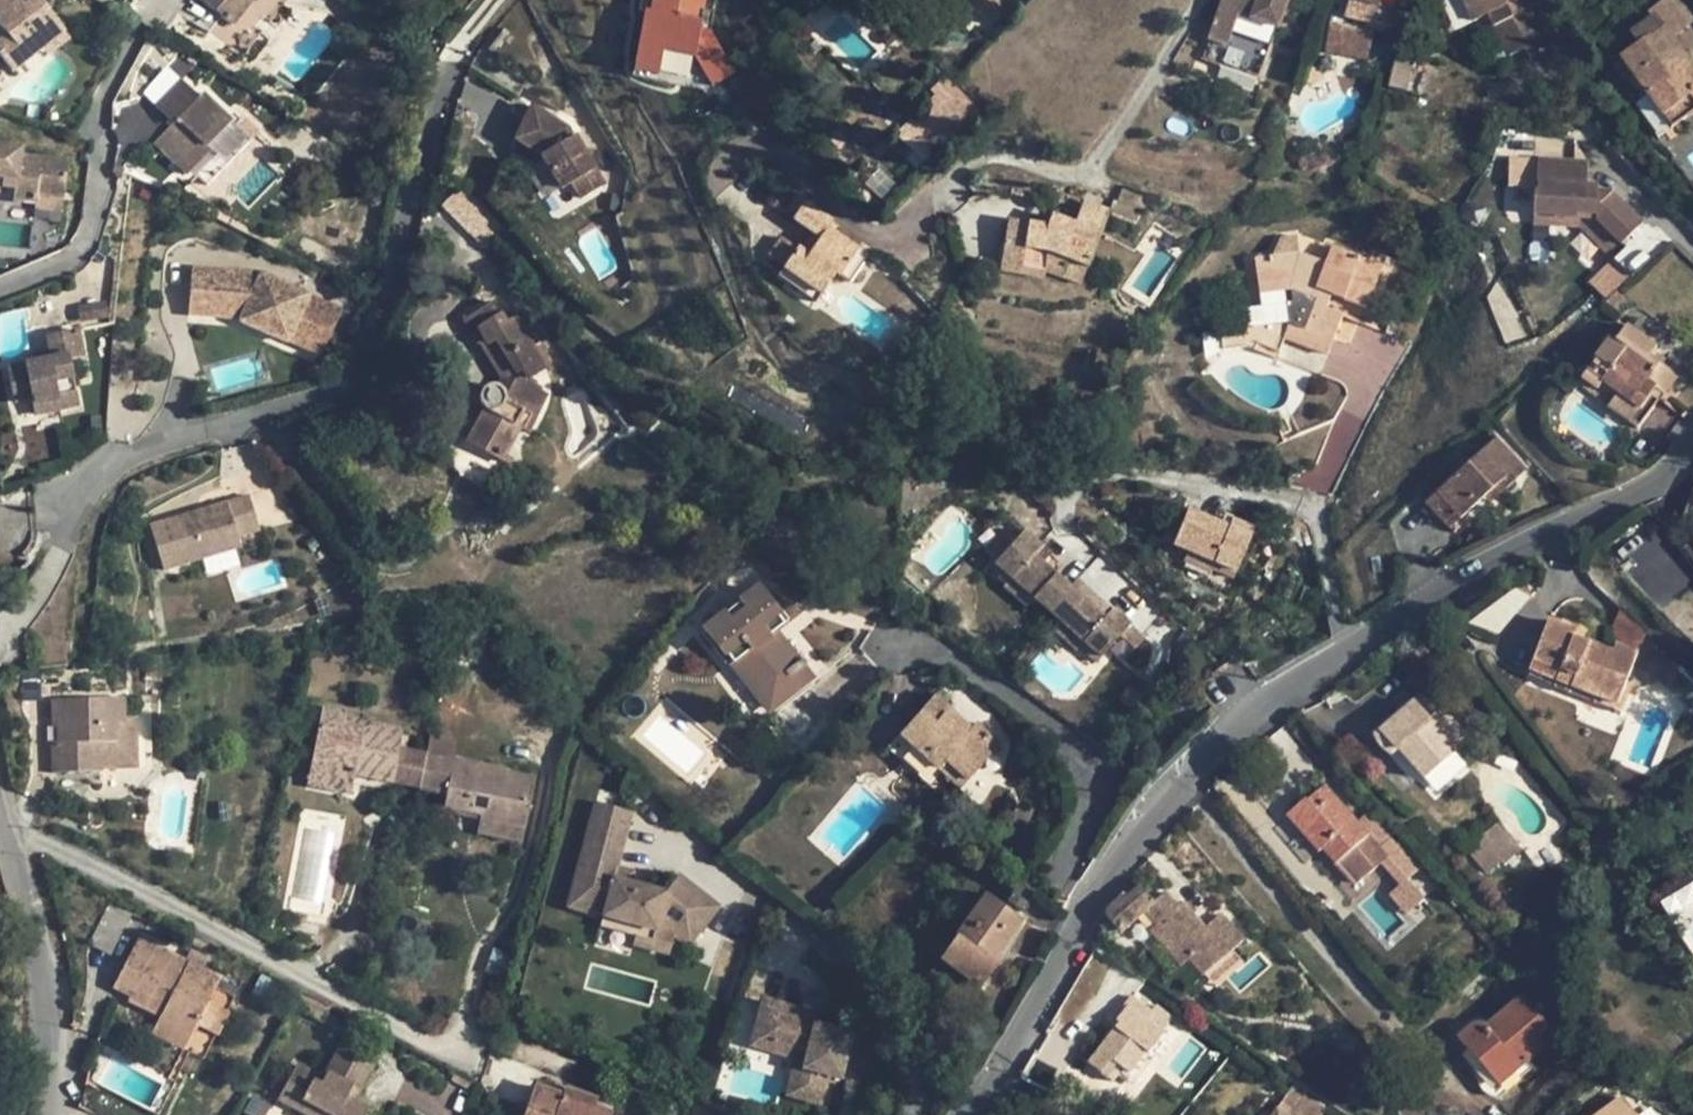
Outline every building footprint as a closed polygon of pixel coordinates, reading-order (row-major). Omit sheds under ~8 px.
[(21,0),(0,0),(0,27),(7,35),(0,40),(0,57),(12,72),(42,48),(37,42),(59,25),(40,0),(32,0),(25,6),(21,0)] [(232,25),(253,0),(201,0),(232,25)] [(642,6),(638,6),(629,76),(659,80),(662,56),(692,60),(711,85),(731,70),(709,43),(701,41),(706,0),(643,0),(642,6)] [(1207,41),(1228,48),(1238,16),(1280,30),(1290,0),(1222,0),(1207,41)] [(1345,15),(1375,23),(1380,4),(1381,0),(1349,0),(1345,15)] [(1525,0),(1462,0),(1474,23),(1488,16),(1509,56),(1525,48),(1529,57),(1548,47),(1544,38),(1529,9),(1525,0)] [(1621,59),(1623,63),(1614,69),(1622,84),(1634,77),(1671,128),(1692,112),(1692,98),(1691,95),(1692,94),(1692,67),(1679,48),(1685,43),(1679,35),(1689,26),(1665,0),(1662,0),(1649,11),(1655,18),(1631,34),(1639,46),(1621,59)] [(1689,26),(1692,22),(1692,0),(1665,0),(1689,26)] [(1380,4),(1375,23),(1387,26),(1388,25),(1390,25),(1392,24),(1393,23),(1397,8),(1380,4)] [(1494,63),(1509,56),(1488,16),(1474,23),(1494,63)] [(1337,49),(1343,24),(1331,20),(1325,52),(1337,49)] [(1373,33),(1343,24),(1337,49),(1367,56),(1373,33)] [(37,42),(42,48),(49,57),(71,39),(59,25),(37,42)] [(1367,56),(1337,49),(1325,52),(1366,61),(1367,56)] [(169,66),(141,94),(155,107),(182,80),(169,66)] [(1309,66),(1304,83),(1315,85),(1317,84),(1320,83),(1322,81),(1323,78),(1325,70),(1309,66)] [(941,77),(929,89),(947,107),(925,128),(943,146),(977,112),(941,77)] [(231,119),(205,94),(200,99),(182,80),(155,107),(174,125),(154,145),(184,175),(208,151),(204,147),(231,119)] [(592,173),(574,140),(572,140),(568,143),(564,135),(568,133),(570,132),(535,110),(516,141),(541,157),(559,191),(569,185),(577,200),(599,189),(591,173),(592,173)] [(572,140),(568,133),(564,135),(568,143),(572,140)] [(0,144),(0,179),(2,179),(15,180),(13,189),(12,202),(35,205),(36,198),(63,201),(68,162),(22,156),(23,147),(0,144)] [(1536,190),(1535,217),(1596,219),(1621,243),(1642,222),(1611,192),(1596,191),(1596,184),(1586,184),(1587,161),(1539,160),(1538,182),(1540,182),(1539,190),(1536,190)] [(120,181),(124,169),(114,163),(111,172),(117,181),(119,181),(120,181)] [(15,180),(2,179),(1,188),(13,189),(15,180)] [(461,187),(448,200),(486,240),(500,227),(461,187)] [(36,198),(35,205),(34,210),(61,214),(63,201),(36,198)] [(796,246),(782,267),(822,295),(835,275),(839,277),(858,249),(829,229),(834,222),(805,202),(782,237),(796,246)] [(1087,266),(1108,212),(1082,202),(1073,224),(1050,215),(1047,226),(1007,220),(1000,260),(1045,267),(1044,273),(1061,279),(1069,259),(1087,266)] [(1596,219),(1535,217),(1535,225),(1580,227),(1596,219)] [(1596,219),(1580,227),(1609,255),(1621,243),(1596,219)] [(1254,258),(1259,295),(1291,291),(1292,302),(1286,302),(1289,323),(1283,339),(1327,356),(1344,315),(1327,308),(1331,295),(1366,308),(1383,263),(1332,244),(1325,263),(1299,253),(1298,234),(1281,236),(1272,255),(1254,258)] [(796,246),(782,237),(767,258),(782,267),(796,246)] [(1069,259),(1061,279),(1079,286),(1087,266),(1069,259)] [(1045,267),(1000,260),(999,271),(1043,278),(1044,273),(1045,267)] [(1610,266),(1589,277),(1599,295),(1620,283),(1610,266)] [(189,315),(230,318),(231,312),(244,313),(241,320),(240,323),(287,344),(288,341),(307,300),(308,297),(261,276),(193,269),(189,315)] [(363,271),(357,284),(366,288),(372,275),(363,271)] [(307,300),(288,341),(319,355),(337,313),(307,300)] [(467,443),(502,461),(519,427),(522,429),(530,415),(522,411),(527,379),(547,367),(545,365),(518,322),(515,316),(507,321),(495,302),(464,321),(477,343),(479,342),(499,376),(496,386),(492,385),(489,386),(486,386),(483,388),(481,390),(479,392),(478,394),(477,395),(477,397),(478,401),(479,404),(480,406),(481,408),(483,409),(484,409),(467,443)] [(76,310),(79,324),(108,318),(105,303),(76,310)] [(524,318),(518,322),(545,365),(551,361),(524,318)] [(1616,342),(1626,326),(1620,322),(1609,337),(1616,342)] [(1660,365),(1650,357),(1657,348),(1626,326),(1616,342),(1609,337),(1579,377),(1598,390),(1603,383),(1641,410),(1650,397),(1660,403),(1678,378),(1660,365)] [(1224,352),(1221,330),(1201,332),(1205,361),(1224,352)] [(30,400),(33,416),(79,407),(69,359),(84,357),(79,331),(44,338),(49,359),(6,368),(13,403),(30,400)] [(1657,348),(1650,357),(1660,365),(1667,355),(1657,348)] [(1598,390),(1579,377),(1575,383),(1631,423),(1641,410),(1603,383),(1598,390)] [(1484,497),(1520,464),(1495,438),(1437,493),(1461,519),(1484,497)] [(1520,464),(1484,497),(1490,503),(1526,470),(1520,464)] [(19,556),(24,551),(27,546),(29,543),(30,538),(30,533),(27,492),(0,503),(0,570),(19,556)] [(1461,519),(1437,493),(1426,504),(1450,529),(1461,519)] [(163,571),(240,549),(237,539),(259,532),(248,497),(150,526),(163,571)] [(1173,545),(1188,551),(1234,571),(1253,528),(1233,519),(1229,528),(1188,509),(1181,526),(1173,545)] [(1173,545),(1181,526),(1170,522),(1162,540),(1173,545)] [(1033,597),(1048,610),(1069,586),(1041,562),(1033,554),(1041,545),(1026,532),(991,570),(1007,583),(1011,578),(1033,597)] [(1684,546),(1692,559),(1692,540),(1684,546)] [(1041,545),(1033,554),(1041,562),(1049,553),(1041,545)] [(1234,571),(1188,551),(1184,561),(1209,573),(1212,568),(1232,577),(1234,571)] [(1077,577),(1069,586),(1105,618),(1113,609),(1077,577)] [(1007,583),(1003,587),(1025,605),(1033,597),(1011,578),(1007,583)] [(1492,635),(1528,600),(1512,583),(1476,619),(1492,635)] [(1069,586),(1048,610),(1061,623),(1084,642),(1079,647),(1095,661),(1129,622),(1113,609),(1105,618),(1069,586)] [(729,625),(722,617),(705,630),(769,710),(809,678),(769,627),(780,619),(756,590),(744,600),(751,608),(729,625)] [(751,608),(744,600),(722,617),(729,625),(751,608)] [(1613,654),(1573,639),(1575,633),(1548,623),(1533,662),(1560,673),(1556,682),(1617,706),(1637,655),(1646,632),(1621,608),(1607,643),(1616,647),(1613,654)] [(1079,647),(1084,642),(1061,623),(1053,632),(1075,651),(1079,647)] [(157,657),(147,657),(147,680),(157,680),(157,657)] [(122,662),(123,675),(138,674),(137,661),(122,662)] [(1560,673),(1533,662),(1529,672),(1556,682),(1560,673)] [(1137,676),(1118,698),(1139,715),(1158,693),(1137,676)] [(943,714),(948,707),(934,694),(904,729),(944,764),(950,757),(972,776),(999,744),(977,724),(973,728),(968,735),(943,714)] [(117,767),(116,760),(135,760),(134,721),(123,722),(122,699),(57,701),(57,742),(53,742),(54,772),(98,771),(98,767),(117,767)] [(1378,732),(1397,754),(1399,752),(1423,780),(1457,750),(1455,747),(1467,736),(1449,716),(1435,728),(1412,702),(1378,732)] [(309,772),(353,780),(354,775),(419,788),(425,754),(397,748),(401,729),(342,718),(343,712),(322,707),(309,772)] [(948,707),(943,714),(968,735),(973,728),(948,707)] [(944,764),(904,729),(897,736),(937,771),(944,764)] [(1378,732),(1373,737),(1375,742),(1376,745),(1378,747),(1379,749),(1382,751),(1388,756),(1392,758),(1397,754),(1378,732)] [(425,754),(453,759),(456,741),(429,736),(425,754)] [(1435,793),(1469,763),(1457,750),(1423,780),(1435,793)] [(443,808),(480,814),(525,823),(533,778),(505,772),(506,769),(453,759),(425,754),(419,788),(446,793),(443,808)] [(950,757),(944,764),(966,783),(972,776),(950,757)] [(353,780),(309,772),(307,785),(350,793),(353,780)] [(1378,846),(1369,836),(1357,822),(1324,784),(1306,801),(1312,807),(1293,824),(1318,853),(1321,849),(1335,865),(1354,848),(1363,859),(1378,846)] [(1293,824),(1312,807),(1306,801),(1305,798),(1286,815),(1293,824)] [(598,927),(634,937),(635,937),(638,926),(673,935),(681,938),(688,943),(717,906),(677,875),(663,892),(612,878),(622,841),(630,812),(595,802),(567,907),(601,917),(598,927)] [(1392,837),(1369,811),(1357,822),(1369,836),(1378,846),(1380,848),(1392,837)] [(525,823),(480,814),(477,834),(521,842),(525,823)] [(1522,849),(1498,822),(1465,850),(1484,873),(1499,861),(1503,866),(1522,849)] [(612,878),(636,885),(639,874),(615,867),(612,878)] [(1438,901),(1422,883),(1410,893),(1427,912),(1438,901)] [(1008,902),(1021,911),(1030,895),(1017,886),(1008,902)] [(1120,934),(1144,912),(1157,926),(1150,932),(1182,967),(1189,961),(1203,977),(1205,976),(1231,953),(1244,941),(1220,916),(1205,929),(1180,903),(1176,907),(1164,894),(1154,903),(1141,888),(1128,900),(1122,900),(1108,912),(1107,919),(1120,934)] [(999,957),(996,955),(1019,921),(983,896),(955,935),(957,937),(940,960),(978,988),(999,957)] [(635,937),(634,937),(632,945),(668,954),(673,935),(638,926),(635,937)] [(205,1002),(213,987),(218,976),(203,969),(185,959),(141,937),(114,990),(129,998),(127,1002),(161,1020),(152,1036),(182,1052),(195,1026),(193,1024),(205,1002)] [(185,959),(203,969),(208,958),(190,949),(185,959)] [(1215,988),(1242,964),(1231,953),(1205,976),(1215,988)] [(1543,956),(1538,958),(1546,977),(1551,975),(1543,956)] [(218,976),(213,987),(233,998),(239,986),(218,976)] [(1500,1085),(1557,1034),(1523,995),(1483,1029),(1477,1022),(1459,1038),(1500,1085)] [(764,998),(749,1043),(802,1060),(790,1098),(815,1106),(825,1076),(836,1080),(851,1035),(816,1023),(818,1015),(764,998)] [(215,1036),(228,1012),(205,1002),(193,1024),(195,1026),(215,1036)] [(1146,1020),(1156,1006),(1151,1002),(1141,1016),(1146,1020)] [(1129,1074),(1146,1053),(1148,1055),(1165,1034),(1162,1032),(1173,1018),(1156,1006),(1146,1020),(1141,1016),(1129,1007),(1117,1022),(1118,1023),(1087,1064),(1113,1083),(1123,1069),(1129,1074)] [(342,1045),(374,1062),(382,1047),(350,1029),(342,1045)] [(374,1062),(342,1045),(323,1080),(298,1067),(281,1099),(309,1114),(362,1114),(364,1110),(351,1102),(374,1062)] [(194,1074),(202,1060),(189,1053),(181,1067),(194,1074)] [(1048,1093),(1060,1067),(1035,1055),(1022,1081),(1048,1093)] [(474,1093),(479,1085),(454,1072),(450,1080),(474,1093)] [(1288,1114),(1321,1114),(1324,1110),(1288,1085),(1275,1106),(1288,1114)] [(597,1101),(564,1089),(561,1096),(534,1086),(523,1114),(610,1114),(611,1114),(594,1107),(597,1101)] [(668,1109),(679,1114),(684,1102),(672,1097),(668,1109)] [(1621,1098),(1598,1114),(1634,1114),(1621,1098)]
